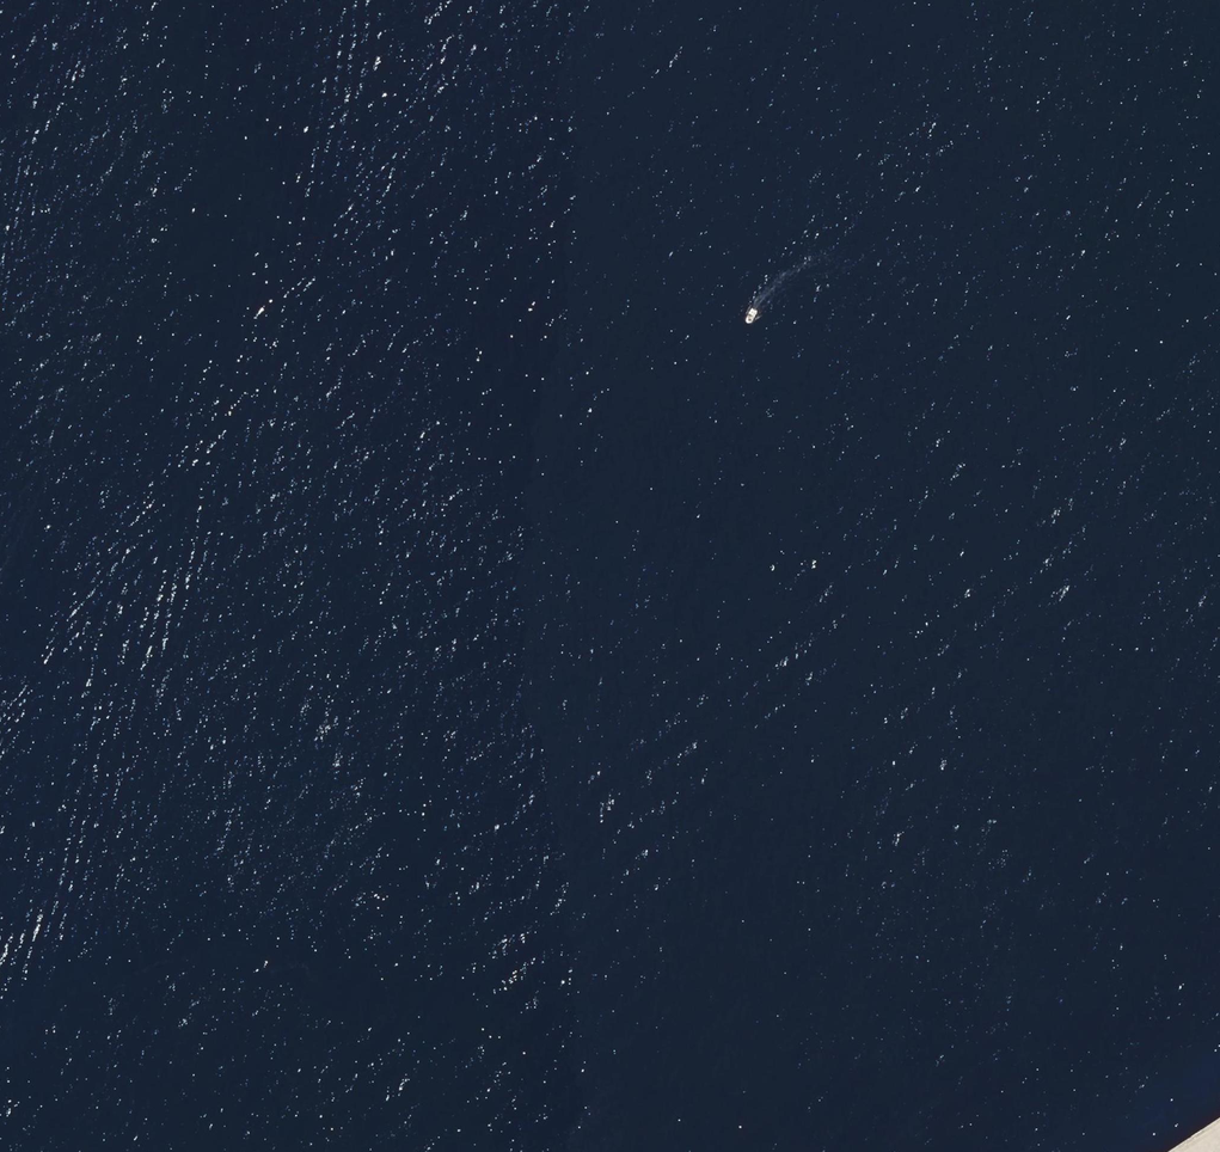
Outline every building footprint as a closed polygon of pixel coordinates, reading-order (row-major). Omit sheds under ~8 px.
[(1219,1123),(1219,1118),(1169,1151),(1176,1151),(1219,1123)]
